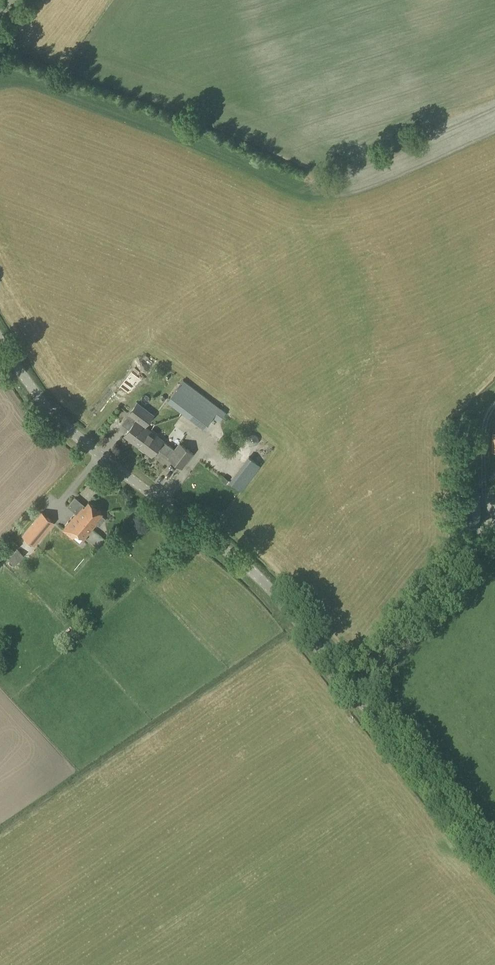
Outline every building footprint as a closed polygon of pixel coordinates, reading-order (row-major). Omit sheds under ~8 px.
[(188,408),(191,405),(208,418),(220,403),(184,374),(169,393),(188,408)] [(146,391),(140,386),(137,390),(143,394),(146,391)] [(163,441),(145,427),(153,415),(137,403),(129,414),(136,419),(125,435),(152,456),(158,447),(165,452),(170,456),(169,458),(182,468),(193,453),(180,443),(175,450),(163,441)] [(258,441),(258,440),(258,439),(258,438),(257,438),(257,437),(256,436),(255,435),(254,435),(253,435),(252,435),(251,435),(250,435),(249,436),(248,436),(248,437),(247,438),(247,439),(247,440),(247,441),(247,442),(247,443),(248,444),(248,445),(249,445),(249,446),(250,446),(251,446),(252,446),(253,446),(254,446),(255,446),(255,445),(256,445),(257,444),(257,443),(258,443),(258,442),(258,441)] [(251,451),(230,477),(243,488),(264,462),(251,451)] [(165,465),(160,484),(170,486),(174,467),(165,465)] [(91,526),(93,529),(97,523),(100,526),(106,518),(102,515),(102,513),(89,502),(85,506),(75,497),(68,506),(76,514),(87,522),(87,523),(91,526)] [(35,546),(55,523),(42,512),(22,536),(35,546)] [(87,523),(87,522),(76,514),(67,525),(62,530),(73,539),(77,533),(84,539),(93,529),(91,526),(87,523)] [(122,552),(128,547),(124,542),(118,547),(122,552)] [(14,566),(24,555),(18,550),(8,560),(14,566)]
